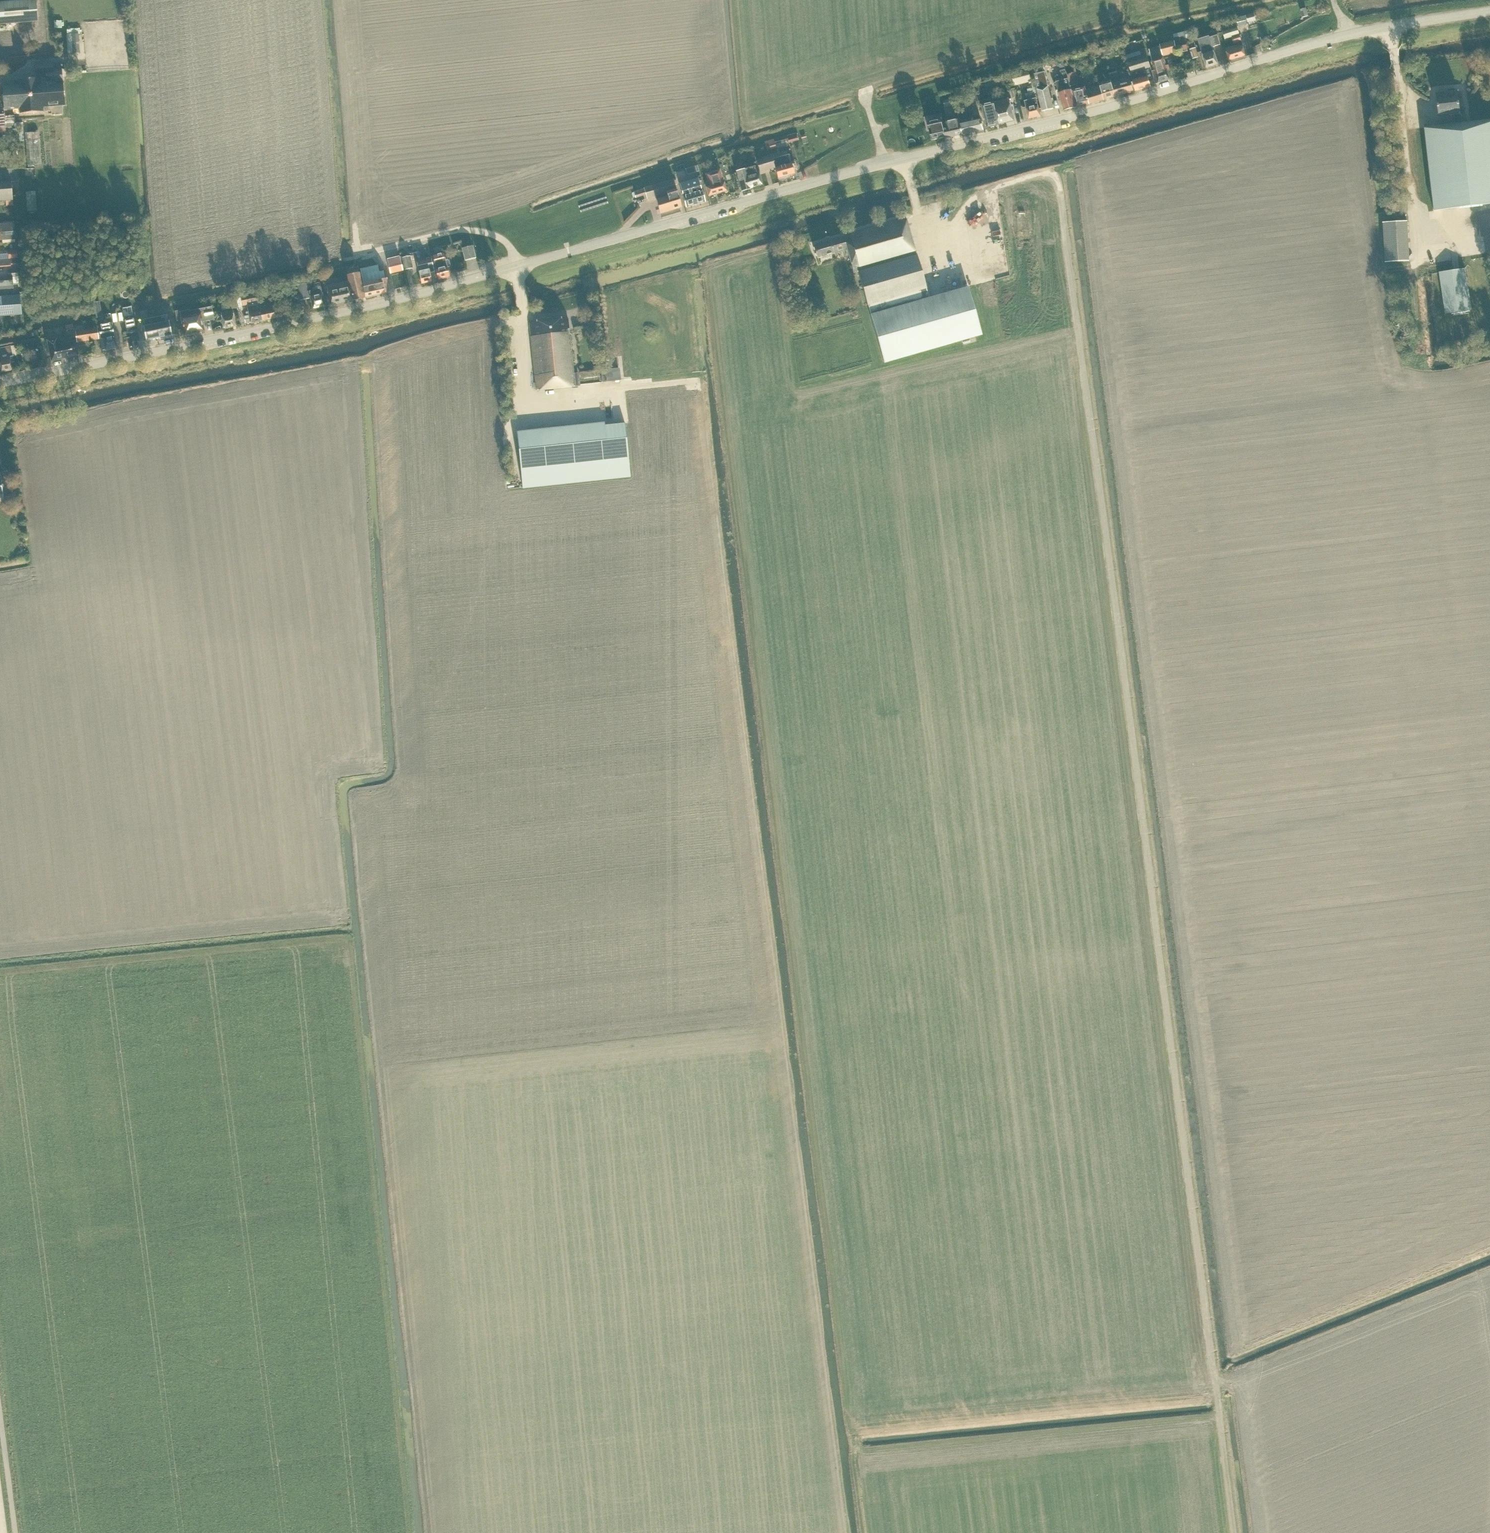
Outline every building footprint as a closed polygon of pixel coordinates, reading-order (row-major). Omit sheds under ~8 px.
[(38,21),(36,0),(27,0),(0,2),(0,24),(38,21)] [(1275,14),(1280,31),(1286,29),(1283,19),(1293,16),(1291,9),(1275,14)] [(1254,13),(1246,15),(1248,23),(1256,21),(1254,13)] [(1241,41),(1236,20),(1221,24),(1215,26),(1217,33),(1223,32),(1225,39),(1232,37),(1233,43),(1238,42),(1239,45),(1226,49),(1229,61),(1245,55),(1242,44),(1241,41)] [(1263,40),(1259,29),(1251,31),(1255,43),(1263,40)] [(79,53),(78,34),(71,34),(71,35),(66,35),(67,53),(72,53),(72,54),(79,53)] [(1213,49),(1212,47),(1209,36),(1197,39),(1200,49),(1206,68),(1218,64),(1213,49)] [(1163,60),(1163,58),(1162,57),(1177,53),(1174,41),(1159,45),(1160,46),(1149,49),(1154,71),(1152,72),(1155,84),(1158,83),(1170,79),(1167,71),(1169,70),(1167,66),(1165,66),(1165,64),(1165,63),(1164,60),(1163,60)] [(1111,53),(1109,45),(1101,48),(1103,56),(1111,53)] [(1192,59),(1199,57),(1196,48),(1189,50),(1192,59)] [(1150,67),(1146,54),(1145,49),(1139,51),(1141,56),(1127,60),(1132,76),(1131,77),(1133,82),(1132,82),(1135,91),(1150,87),(1146,72),(1145,69),(1150,67)] [(53,70),(52,63),(35,64),(36,73),(39,73),(39,78),(40,78),(17,80),(17,85),(2,86),(4,110),(19,109),(20,113),(44,112),(44,111),(51,111),(51,115),(62,115),(62,106),(65,105),(63,82),(62,77),(67,76),(67,69),(62,70),(62,69),(53,70)] [(1079,84),(1075,68),(1074,64),(1065,67),(1071,86),(1070,86),(1076,107),(1089,104),(1104,100),(1099,86),(1085,90),(1084,87),(1078,89),(1077,84),(1079,84)] [(1042,66),(1032,68),(1034,75),(1044,72),(1042,66)] [(1037,98),(1033,82),(1032,77),(1030,78),(1028,70),(1011,74),(1014,86),(1028,82),(1029,85),(1031,84),(1033,92),(1025,94),(1027,100),(1026,100),(1026,101),(1024,101),(1026,109),(1026,108),(1029,119),(1040,116),(1036,99),(1037,98)] [(1069,82),(1066,74),(1065,70),(1060,71),(1063,80),(1055,82),(1056,85),(1064,110),(1076,107),(1070,86),(1069,82)] [(1104,100),(1116,96),(1125,93),(1124,92),(1133,90),(1129,77),(1119,80),(1117,71),(1109,74),(1110,79),(1099,83),(1099,86),(1104,100)] [(1053,109),(1048,87),(1044,72),(1034,75),(1033,75),(1042,111),(1053,109)] [(1461,124),(1457,91),(1436,94),(1438,114),(1448,113),(1449,116),(1454,115),(1455,124),(1424,128),(1424,129),(1424,128),(1434,211),(1489,205),(1489,120),(1461,124)] [(976,92),(969,94),(972,103),(978,102),(976,92)] [(954,98),(943,101),(945,108),(956,106),(963,104),(961,95),(954,97),(954,98)] [(987,127),(1014,121),(1009,99),(982,105),(987,127)] [(975,108),(957,112),(959,120),(962,135),(983,130),(980,116),(977,117),(975,108)] [(5,128),(11,128),(11,124),(13,122),(14,122),(14,116),(5,116),(4,114),(0,114),(0,128),(5,128)] [(941,119),(928,122),(930,130),(932,140),(945,137),(945,139),(962,135),(959,120),(948,122),(948,124),(943,126),(942,120),(941,119)] [(39,131),(27,132),(28,164),(40,164),(39,131)] [(788,134),(789,141),(799,140),(797,132),(788,134)] [(773,139),(764,142),(767,151),(776,148),(773,139)] [(794,173),(793,169),(794,168),(796,167),(795,163),(793,162),(791,162),(788,155),(772,159),(771,156),(756,160),(759,172),(774,168),(777,178),(794,173)] [(762,185),(757,168),(755,162),(743,166),(744,169),(736,171),(741,191),(762,185)] [(686,169),(688,175),(700,171),(698,165),(686,169)] [(708,196),(726,191),(723,182),(722,178),(719,168),(706,172),(709,181),(704,183),(708,196)] [(686,207),(704,202),(697,178),(679,184),(686,207)] [(681,207),(673,179),(651,186),(643,188),(643,189),(645,195),(646,199),(654,196),(660,214),(681,207)] [(12,200),(11,181),(0,182),(0,201),(12,200)] [(35,191),(25,192),(27,212),(37,211),(35,191)] [(916,254),(915,254),(905,218),(843,236),(843,237),(813,246),(816,258),(842,251),(844,257),(848,256),(853,272),(857,271),(867,305),(870,314),(870,315),(883,361),(980,333),(967,287),(928,298),(925,288),(926,288),(916,254)] [(1410,261),(1407,221),(1382,222),(1385,263),(1410,261)] [(15,239),(14,223),(0,224),(0,240),(15,239)] [(465,260),(475,258),(472,246),(462,248),(465,260)] [(17,258),(17,250),(8,251),(9,259),(17,258)] [(447,259),(444,260),(442,253),(433,256),(434,263),(435,269),(438,279),(448,277),(446,268),(449,267),(450,265),(449,261),(447,259)] [(403,271),(399,256),(386,259),(390,274),(403,271)] [(413,268),(410,256),(402,258),(404,270),(413,268)] [(429,273),(434,272),(431,259),(416,263),(421,284),(431,281),(429,273)] [(362,285),(365,297),(389,291),(386,279),(385,279),(383,271),(379,272),(377,265),(360,269),(364,284),(362,285)] [(1445,313),(1471,310),(1465,268),(1439,272),(1445,313)] [(352,300),(364,297),(359,273),(347,275),(348,281),(352,300)] [(13,288),(13,279),(5,280),(5,277),(0,278),(0,289),(13,288)] [(330,305),(352,300),(348,281),(335,284),(326,286),(327,292),(330,305)] [(313,309),(325,306),(322,296),(321,289),(319,282),(313,283),(314,286),(312,287),(313,290),(309,291),(310,296),(313,309)] [(309,298),(305,283),(295,286),(299,301),(309,298)] [(262,321),(259,305),(258,300),(256,293),(240,297),(240,298),(236,299),(238,312),(243,311),(242,306),(246,305),(250,323),(262,321)] [(22,314),(20,295),(0,297),(0,316),(22,314)] [(229,297),(219,299),(220,301),(220,304),(221,313),(223,328),(235,326),(232,311),(231,311),(230,303),(229,299),(229,297)] [(262,321),(277,317),(274,302),(266,303),(265,299),(259,300),(260,305),(259,305),(262,321)] [(99,301),(93,303),(95,318),(102,317),(99,301)] [(184,335),(204,331),(202,322),(214,319),(211,307),(189,311),(188,310),(179,312),(184,335)] [(136,330),(133,315),(124,317),(127,332),(136,330)] [(567,329),(569,329),(568,318),(560,319),(560,318),(536,321),(537,322),(529,323),(536,390),(575,386),(570,344),(572,341),(571,336),(568,334),(567,329)] [(102,350),(116,348),(112,322),(98,325),(100,332),(99,332),(102,350)] [(169,322),(143,327),(146,340),(159,337),(159,338),(160,338),(160,337),(163,336),(164,338),(164,337),(164,336),(171,335),(169,322)] [(76,342),(99,339),(97,329),(75,332),(76,342)] [(74,337),(71,338),(64,340),(64,336),(47,340),(51,361),(77,355),(74,337)] [(0,349),(0,366),(1,372),(12,369),(11,362),(13,362),(13,356),(17,355),(15,345),(11,346),(0,349)] [(602,381),(621,380),(621,368),(602,369),(602,381)] [(522,487),(630,476),(625,423),(605,425),(517,435),(522,487)]
